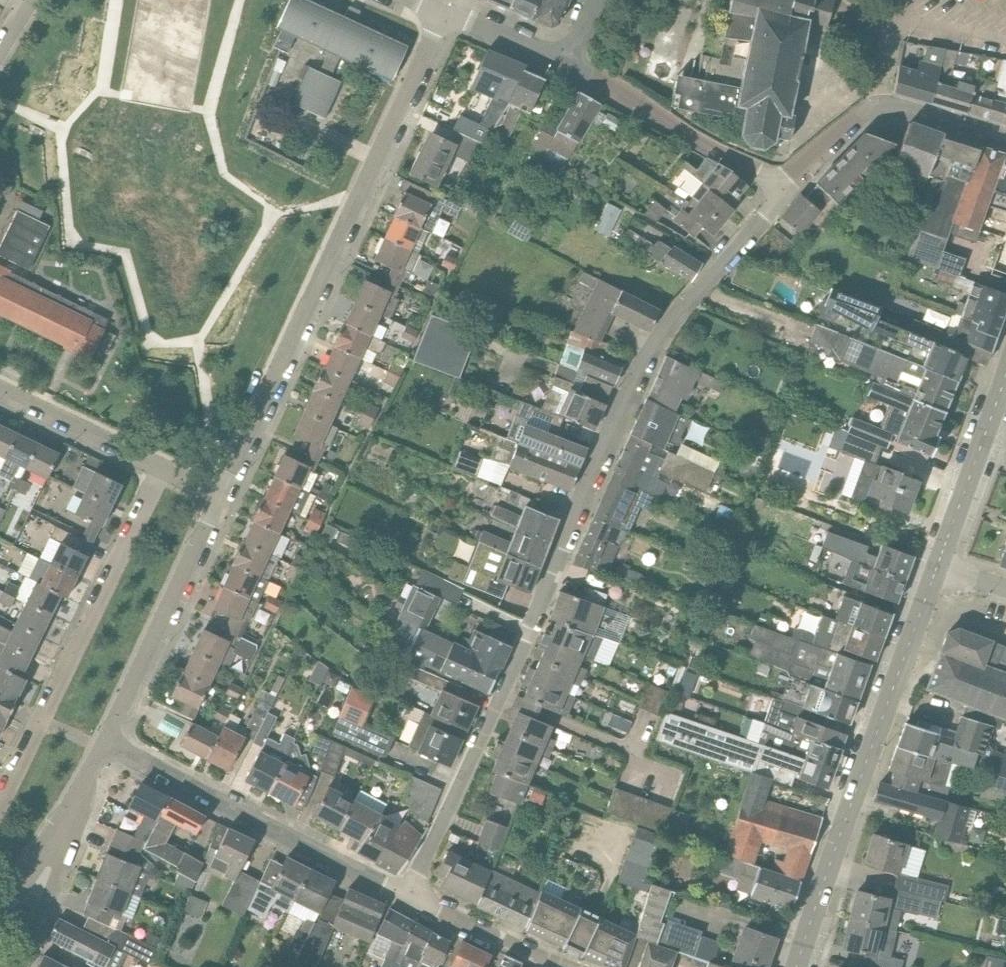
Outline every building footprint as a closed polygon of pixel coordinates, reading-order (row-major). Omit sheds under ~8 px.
[(387,77),(402,46),(355,24),(361,11),(350,6),(344,19),(303,0),(296,0),(282,31),(274,47),(288,54),(295,37),(329,53),(320,72),(309,67),(292,104),(325,119),(342,82),(332,77),(341,56),(387,77)] [(513,0),(487,0),(509,9),(513,0)] [(539,0),(513,0),(509,9),(531,19),(539,0)] [(568,0),(539,0),(531,19),(551,27),(558,24),(568,0)] [(828,25),(835,0),(833,0),(730,0),(727,13),(753,19),(755,9),(809,23),(809,21),(828,25)] [(764,150),(775,142),(776,137),(792,140),(796,117),(790,116),(791,111),(797,112),(799,105),(793,104),(807,34),(812,36),(814,29),(808,28),(809,23),(755,9),(753,19),(747,45),(724,39),(719,59),(702,56),(698,79),(683,76),(677,108),(733,119),(736,106),(747,109),(743,136),(750,147),(764,150)] [(894,91),(930,102),(946,50),(927,46),(921,69),(919,69),(918,73),(899,67),(894,91)] [(956,88),(950,86),(958,52),(946,50),(930,102),(967,113),(975,86),(958,81),(956,88)] [(508,105),(509,103),(524,72),(526,68),(487,51),(471,87),(496,98),(487,116),(498,121),(508,105)] [(1003,60),(997,83),(993,101),(1005,104),(1005,61),(1003,60)] [(521,111),(530,114),(545,81),(524,72),(509,103),(508,105),(498,121),(493,130),(510,137),(521,111)] [(1003,124),(1005,113),(1005,104),(993,101),(997,83),(976,77),(975,86),(967,113),(1003,124)] [(560,175),(578,142),(601,103),(580,92),(558,129),(543,122),(537,133),(529,149),(543,157),(540,163),(560,175)] [(481,143),(483,144),(488,136),(462,123),(458,131),(481,143)] [(927,178),(928,176),(945,134),(911,123),(893,166),(905,170),(903,177),(914,181),(916,174),(927,178)] [(529,149),(537,133),(526,127),(506,162),(517,168),(529,149)] [(422,178),(439,186),(453,155),(471,164),(481,143),(458,131),(453,143),(441,137),(441,139),(432,135),(414,172),(423,176),(422,178)] [(881,179),(871,169),(895,144),(866,133),(843,157),(874,186),(881,179)] [(943,251),(953,223),(978,145),(945,134),(928,176),(943,181),(934,182),(907,259),(914,262),(937,270),(937,269),(943,251)] [(979,232),(985,215),(1005,154),(978,145),(953,223),(979,232)] [(1005,224),(1005,154),(985,215),(1005,224)] [(806,199),(819,210),(829,197),(837,205),(859,183),(868,192),(874,186),(843,157),(816,184),(818,186),(806,199)] [(731,208),(748,186),(731,173),(707,159),(693,176),(702,183),(690,198),(704,209),(715,195),(731,208)] [(394,216),(396,217),(429,232),(432,233),(441,211),(446,213),(451,202),(424,189),(419,200),(405,193),(394,216)] [(798,232),(803,236),(821,212),(819,210),(806,199),(801,194),(781,218),(798,232)] [(479,215),(484,207),(462,195),(458,204),(479,215)] [(713,236),(717,231),(734,210),(731,208),(715,195),(704,209),(690,198),(672,221),(693,237),(702,227),(713,236)] [(644,214),(657,221),(666,210),(655,201),(644,214)] [(594,230),(608,237),(621,210),(607,203),(594,230)] [(30,268),(51,225),(19,209),(0,249),(0,254),(30,268)] [(386,239),(411,250),(416,240),(424,243),(429,232),(396,217),(386,239)] [(512,220),(506,231),(527,243),(534,228),(514,217),(512,220)] [(702,265),(701,264),(672,247),(671,248),(658,240),(655,246),(629,230),(623,240),(661,263),(661,264),(691,281),(702,265)] [(798,232),(790,240),(798,247),(805,238),(803,236),(798,232)] [(389,279),(401,284),(402,281),(408,283),(412,274),(420,255),(411,250),(386,239),(375,260),(393,269),(389,279)] [(1005,284),(1005,252),(999,250),(989,279),(1005,284)] [(940,271),(956,276),(962,257),(943,251),(937,269),(940,271)] [(442,264),(453,269),(458,259),(453,257),(447,254),(442,264)] [(110,320),(87,309),(87,308),(83,306),(83,307),(61,297),(62,296),(58,294),(58,295),(36,284),(33,282),(33,283),(11,272),(12,271),(0,265),(0,314),(66,346),(65,348),(90,360),(110,320)] [(973,282),(956,276),(940,271),(937,281),(950,286),(951,282),(971,289),(973,282)] [(649,332),(660,311),(598,279),(583,272),(578,282),(593,290),(573,332),(583,335),(582,337),(599,343),(613,314),(649,332)] [(356,302),(389,319),(390,319),(399,300),(394,298),(401,284),(389,279),(384,289),(366,280),(356,302)] [(423,292),(431,296),(437,293),(440,286),(428,281),(423,292)] [(973,282),(971,289),(966,304),(1004,317),(1005,311),(1005,293),(997,290),(973,282)] [(871,330),(876,318),(882,307),(832,289),(825,306),(871,330)] [(443,320),(453,300),(440,295),(430,315),(443,320)] [(346,324),(379,340),(389,319),(356,302),(346,324)] [(960,322),(998,335),(1004,317),(966,304),(960,322)] [(967,358),(933,342),(911,332),(915,317),(897,310),(892,325),(876,318),(871,330),(865,344),(957,382),(967,358)] [(412,360),(458,378),(476,332),(443,320),(430,315),(412,360)] [(967,358),(986,365),(992,352),(998,335),(960,322),(955,337),(948,334),(944,344),(933,341),(933,342),(967,358)] [(333,347),(335,348),(361,359),(371,363),(375,354),(380,356),(386,343),(379,340),(346,324),(344,323),(333,347)] [(957,382),(865,344),(817,324),(810,342),(830,350),(828,356),(840,361),(840,362),(881,378),(878,384),(945,412),(957,382)] [(401,338),(413,344),(419,332),(407,325),(401,338)] [(613,387),(622,366),(595,354),(599,343),(582,337),(583,335),(573,332),(560,364),(585,375),(612,386),(613,387)] [(325,368),(351,380),(361,359),(335,348),(325,368)] [(400,378),(404,369),(409,357),(403,355),(399,363),(394,360),(388,372),(400,378)] [(647,399),(677,413),(682,404),(678,402),(680,398),(684,400),(693,379),(706,385),(710,377),(666,356),(647,399)] [(313,391),(314,392),(340,404),(351,380),(325,368),(324,367),(313,391)] [(383,383),(394,388),(400,378),(388,372),(383,383)] [(574,383),(555,376),(542,410),(564,417),(593,431),(605,403),(612,386),(585,375),(578,391),(572,389),(574,383)] [(897,435),(894,441),(931,456),(939,438),(935,436),(945,412),(878,384),(873,382),(867,397),(891,406),(882,429),(853,418),(847,433),(882,447),(887,449),(893,434),(897,435)] [(304,414),(330,426),(340,404),(314,392),(304,414)] [(629,438),(650,448),(652,444),(662,449),(666,441),(675,445),(677,446),(678,446),(678,445),(681,443),(681,436),(685,427),(689,424),(691,419),(677,413),(647,399),(629,438)] [(579,469),(588,448),(556,436),(564,417),(542,410),(521,402),(507,438),(579,469)] [(362,414),(374,419),(379,408),(368,403),(362,414)] [(308,454),(320,459),(327,445),(322,443),(330,426),(304,414),(294,435),(312,444),(308,454)] [(357,425),(369,430),(374,419),(362,414),(357,425)] [(692,423),(690,433),(706,437),(708,427),(692,423)] [(0,469),(18,433),(0,424),(0,469)] [(16,491),(21,479),(26,469),(39,443),(18,433),(0,469),(0,470),(0,476),(11,481),(8,487),(16,491)] [(882,447),(847,433),(840,453),(875,466),(882,447)] [(571,490),(579,469),(507,438),(498,435),(489,460),(510,464),(509,466),(571,490)] [(715,473),(714,472),(677,455),(668,452),(665,460),(648,452),(650,448),(629,438),(611,477),(653,496),(661,499),(667,484),(657,480),(660,473),(705,494),(715,473)] [(39,443),(26,469),(36,474),(47,480),(60,454),(39,443)] [(454,468),(477,476),(483,459),(460,451),(454,468)] [(276,477),(301,489),(309,471),(314,473),(320,459),(308,454),(303,464),(285,456),(276,477)] [(84,493),(112,505),(123,484),(96,471),(96,472),(85,466),(74,488),(84,493)] [(868,496),(866,502),(881,508),(883,502),(907,512),(918,482),(900,476),(901,474),(881,466),(875,481),(872,479),(866,495),(868,496)] [(266,499),(291,511),(300,515),(310,494),(301,489),(276,477),(266,499)] [(637,506),(647,510),(653,496),(611,477),(593,518),(625,532),(637,506)] [(21,479),(16,491),(26,496),(32,485),(21,479)] [(329,502),(335,489),(326,485),(322,493),(319,499),(329,503),(329,502)] [(83,539),(93,544),(101,526),(102,527),(112,505),(84,493),(74,514),(91,522),(83,539)] [(253,522),(255,523),(280,534),(291,511),(266,499),(264,498),(253,522)] [(557,518),(526,506),(521,519),(496,508),(492,517),(517,528),(517,529),(549,542),(558,519),(557,518)] [(309,520),(321,526),(326,514),(315,509),(309,520)] [(572,565),(594,571),(608,575),(611,568),(609,567),(618,548),(607,543),(608,541),(618,545),(625,532),(593,518),(572,565)] [(303,531),(315,537),(321,526),(309,520),(303,531)] [(245,543),(270,555),(280,534),(255,523),(245,543)] [(50,563),(78,577),(88,556),(87,555),(93,544),(83,539),(56,526),(50,538),(60,543),(50,563)] [(478,541),(540,567),(549,542),(517,529),(512,543),(483,531),(482,532),(478,531),(474,539),(478,541)] [(507,584),(529,593),(530,593),(540,567),(478,541),(462,584),(501,600),(507,584)] [(233,566),(234,567),(268,582),(279,559),(270,555),(245,543),(244,542),(233,566)] [(838,542),(835,553),(851,559),(905,580),(914,557),(875,542),(870,555),(838,542)] [(291,565),(302,571),(308,560),(296,554),(291,565)] [(51,591),(62,595),(67,598),(78,577),(50,563),(40,559),(30,579),(36,582),(52,590),(51,591)] [(865,592),(896,604),(897,604),(905,580),(851,559),(842,583),(865,592)] [(285,576),(297,582),(302,571),(291,565),(285,576)] [(642,576),(642,575),(618,566),(614,575),(639,584),(642,576)] [(224,588),(258,604),(268,582),(234,567),(224,588)] [(442,671),(453,644),(424,630),(439,597),(438,596),(444,582),(421,571),(415,585),(414,585),(386,645),(442,671)] [(15,599),(21,588),(10,582),(4,593),(15,599)] [(52,590),(36,582),(25,604),(52,616),(62,595),(51,591),(52,590)] [(227,628),(239,634),(244,622),(248,624),(258,604),(224,588),(214,610),(232,619),(227,628)] [(557,622),(592,636),(593,635),(594,635),(604,607),(561,591),(550,620),(557,622)] [(4,593),(0,602),(0,603),(11,608),(15,599),(4,593)] [(265,608),(276,614),(282,602),(271,596),(265,608)] [(834,620),(884,638),(892,614),(844,596),(834,620)] [(16,623),(42,636),(52,616),(25,604),(16,623)] [(849,652),(871,660),(875,661),(884,638),(834,620),(822,616),(815,636),(795,629),(791,638),(847,657),(849,652)] [(584,655),(592,636),(557,622),(552,632),(546,629),(543,637),(584,655)] [(42,636),(16,623),(12,631),(0,625),(0,642),(5,644),(32,657),(42,636)] [(856,701),(869,664),(847,657),(791,638),(754,624),(749,638),(751,639),(745,657),(778,670),(789,677),(856,701)] [(196,653),(220,664),(229,668),(235,653),(252,661),(258,649),(258,644),(237,635),(239,634),(227,628),(222,638),(206,631),(196,653)] [(480,665),(499,674),(511,646),(475,629),(470,640),(464,637),(460,647),(483,658),(480,665)] [(1000,719),(1005,721),(1005,647),(959,629),(948,633),(927,690),(967,706),(1000,719)] [(540,660),(583,679),(587,670),(579,666),(584,655),(543,637),(539,646),(545,649),(540,660)] [(22,677),(32,657),(5,644),(0,642),(0,668),(11,673),(11,672),(22,677)] [(489,693),(499,674),(480,665),(483,658),(460,647),(453,644),(442,671),(489,693)] [(186,674),(210,685),(220,664),(196,653),(186,674)] [(309,681),(320,686),(329,668),(318,660),(309,681)] [(579,687),(583,679),(540,660),(536,670),(530,668),(526,676),(568,693),(572,684),(579,687)] [(20,693),(27,679),(22,677),(11,672),(11,673),(0,668),(0,683),(20,693)] [(430,715),(464,730),(466,731),(477,705),(462,698),(466,689),(431,673),(430,674),(420,670),(416,680),(426,685),(425,685),(440,691),(430,715)] [(183,715),(194,720),(199,709),(208,712),(218,689),(210,685),(186,674),(184,674),(173,697),(188,704),(183,715)] [(523,698),(567,717),(571,708),(563,705),(568,693),(526,676),(522,684),(528,687),(523,698)] [(810,711),(848,724),(856,701),(789,677),(781,700),(810,711)] [(237,701),(244,689),(232,682),(225,695),(237,701)] [(0,683),(0,703),(12,709),(20,693),(0,683)] [(638,708),(650,713),(660,689),(649,684),(638,708)] [(394,740),(361,726),(374,698),(351,688),(333,733),(335,734),(349,740),(386,756),(394,740)] [(650,713),(661,718),(671,694),(660,689),(650,713)] [(846,735),(845,734),(807,720),(810,711),(781,700),(773,697),(763,723),(841,750),(846,735)] [(268,713),(271,706),(261,700),(251,719),(248,726),(244,733),(255,739),(268,713)] [(8,717),(12,709),(0,703),(0,722),(5,724),(8,717)] [(231,711),(220,705),(213,718),(224,724),(231,711)] [(1000,719),(967,706),(963,717),(961,717),(951,746),(936,741),(940,733),(906,723),(897,747),(952,763),(973,769),(977,754),(983,756),(992,729),(997,730),(1000,719)] [(510,731),(553,749),(556,741),(548,738),(553,727),(513,709),(509,718),(515,721),(510,731)] [(461,740),(459,740),(464,730),(430,715),(424,712),(409,747),(450,765),(461,740)] [(242,719),(230,713),(225,724),(218,736),(207,759),(229,770),(246,737),(235,732),(242,719)] [(277,718),(268,713),(255,739),(253,743),(262,748),(260,752),(246,779),(270,792),(284,763),(295,740),(284,734),(279,745),(267,738),(277,718)] [(827,789),(834,770),(757,743),(691,721),(666,713),(657,740),(676,747),(719,762),(750,772),(773,780),(791,786),(794,777),(827,789)] [(180,745),(207,759),(218,736),(191,722),(180,745)] [(757,743),(834,770),(841,750),(763,723),(757,743)] [(549,759),(553,749),(510,731),(505,742),(499,740),(495,748),(536,766),(541,755),(549,759)] [(313,752),(325,757),(331,740),(319,734),(313,752)] [(371,767),(375,760),(331,740),(325,757),(320,771),(335,777),(343,754),(371,767)] [(889,788),(944,803),(948,788),(946,787),(952,763),(897,747),(889,771),(893,772),(889,788)] [(527,785),(528,785),(536,766),(495,748),(491,756),(498,759),(492,772),(497,774),(489,794),(519,806),(527,785)] [(1005,778),(1005,754),(992,750),(986,772),(1005,778)] [(284,763),(270,792),(295,805),(310,777),(284,763)] [(822,819),(783,807),(766,801),(773,780),(750,772),(747,782),(740,804),(723,854),(749,863),(751,864),(759,841),(771,845),(786,850),(782,862),(775,859),(771,870),(801,881),(822,819)] [(1005,792),(1005,778),(986,772),(982,786),(1005,792)] [(437,800),(442,789),(411,776),(407,787),(437,800)] [(141,853),(143,848),(169,799),(141,784),(129,808),(144,816),(133,836),(118,829),(113,842),(141,853)] [(946,839),(960,843),(965,825),(971,827),(975,812),(944,803),(889,788),(879,784),(874,800),(938,819),(933,836),(946,839)] [(313,815),(339,829),(355,800),(329,786),(313,815)] [(437,800),(407,787),(401,802),(411,807),(413,802),(433,810),(437,800)] [(606,813),(617,817),(626,792),(615,788),(606,813)] [(617,817),(628,821),(637,796),(626,792),(617,817)] [(628,821),(640,825),(649,800),(637,796),(628,821)] [(191,891),(203,862),(185,852),(167,843),(176,824),(196,835),(206,816),(170,798),(169,799),(143,848),(177,867),(181,874),(175,884),(191,891)] [(347,846),(358,851),(382,815),(355,800),(339,829),(352,836),(347,846)] [(640,825),(651,829),(660,804),(649,800),(640,825)] [(409,811),(428,822),(433,810),(413,802),(411,807),(409,811)] [(651,829),(663,833),(672,808),(660,804),(651,829)] [(358,851),(375,861),(400,824),(382,815),(358,851)] [(478,843),(498,851),(508,830),(487,820),(478,843)] [(400,824),(375,861),(398,874),(422,837),(403,821),(400,824)] [(223,876),(234,882),(235,882),(235,881),(254,841),(220,825),(203,862),(209,865),(213,858),(226,864),(225,867),(227,868),(223,876)] [(657,846),(661,836),(637,827),(633,838),(657,846)] [(865,863),(897,873),(907,845),(874,835),(865,863)] [(633,838),(629,849),(653,857),(657,846),(633,838)] [(97,878),(129,892),(139,896),(147,877),(153,880),(155,875),(149,873),(152,864),(141,853),(113,842),(108,854),(107,853),(97,878)] [(649,868),(653,857),(629,849),(625,860),(649,868)] [(440,886),(456,894),(471,861),(448,850),(438,872),(445,875),(440,886)] [(751,895),(791,909),(801,881),(771,870),(751,864),(749,863),(723,854),(721,853),(715,872),(738,880),(736,890),(751,896),(751,895)] [(278,893),(294,901),(311,870),(286,857),(272,887),(260,881),(255,891),(247,907),(266,917),(278,893)] [(645,879),(649,868),(625,860),(621,871),(645,879)] [(476,903),(488,877),(491,871),(471,861),(456,894),(476,903)] [(320,915),(329,893),(335,881),(311,870),(294,901),(288,913),(305,922),(307,919),(315,922),(319,914),(320,915)] [(635,888),(647,893),(649,886),(643,884),(645,879),(621,871),(618,882),(635,888)] [(941,901),(945,902),(949,886),(917,878),(907,875),(903,892),(922,896),(941,901)] [(476,903),(526,927),(537,899),(488,877),(476,903)] [(83,914),(88,916),(108,925),(113,913),(119,916),(129,892),(97,878),(87,903),(88,903),(83,914)] [(235,882),(234,882),(223,905),(243,916),(247,907),(255,891),(235,881),(235,882)] [(635,935),(635,937),(656,944),(677,951),(688,955),(709,962),(716,941),(664,923),(675,893),(650,884),(649,886),(647,893),(633,934),(635,935)] [(333,928),(369,944),(386,905),(349,889),(344,900),(329,893),(320,915),(317,924),(315,922),(309,934),(297,958),(317,966),(333,928)] [(525,929),(544,937),(560,900),(541,890),(537,899),(526,927),(525,929)] [(918,916),(921,905),(922,896),(903,892),(895,890),(893,900),(891,900),(857,892),(850,920),(884,928),(896,932),(901,912),(918,916)] [(544,937),(562,946),(580,909),(560,900),(544,937)] [(582,957),(583,955),(600,918),(580,908),(580,909),(562,946),(562,947),(582,957)] [(411,942),(406,940),(413,922),(389,910),(378,934),(393,941),(381,966),(399,966),(411,942)] [(88,958),(105,966),(106,966),(121,966),(127,954),(148,965),(156,948),(108,925),(88,916),(82,931),(58,919),(49,938),(88,958)] [(583,955),(601,963),(617,926),(600,918),(583,955)] [(309,934),(315,922),(307,919),(305,922),(301,931),(309,934)] [(902,960),(890,957),(896,932),(884,929),(884,928),(850,920),(843,948),(863,953),(861,964),(874,966),(901,966),(902,960)] [(432,932),(413,922),(406,940),(411,942),(399,966),(417,966),(432,932)] [(635,937),(635,935),(633,934),(617,926),(601,963),(610,966),(624,966),(635,937)] [(735,948),(729,966),(766,966),(776,939),(743,927),(735,948)] [(439,965),(450,942),(432,932),(417,966),(437,966),(439,965)] [(624,966),(671,966),(677,951),(656,944),(635,937),(624,966)] [(492,956),(462,941),(450,966),(486,966),(492,956)] [(522,963),(506,955),(500,966),(520,966),(522,963)] [(43,956),(38,966),(64,966),(43,956)]
